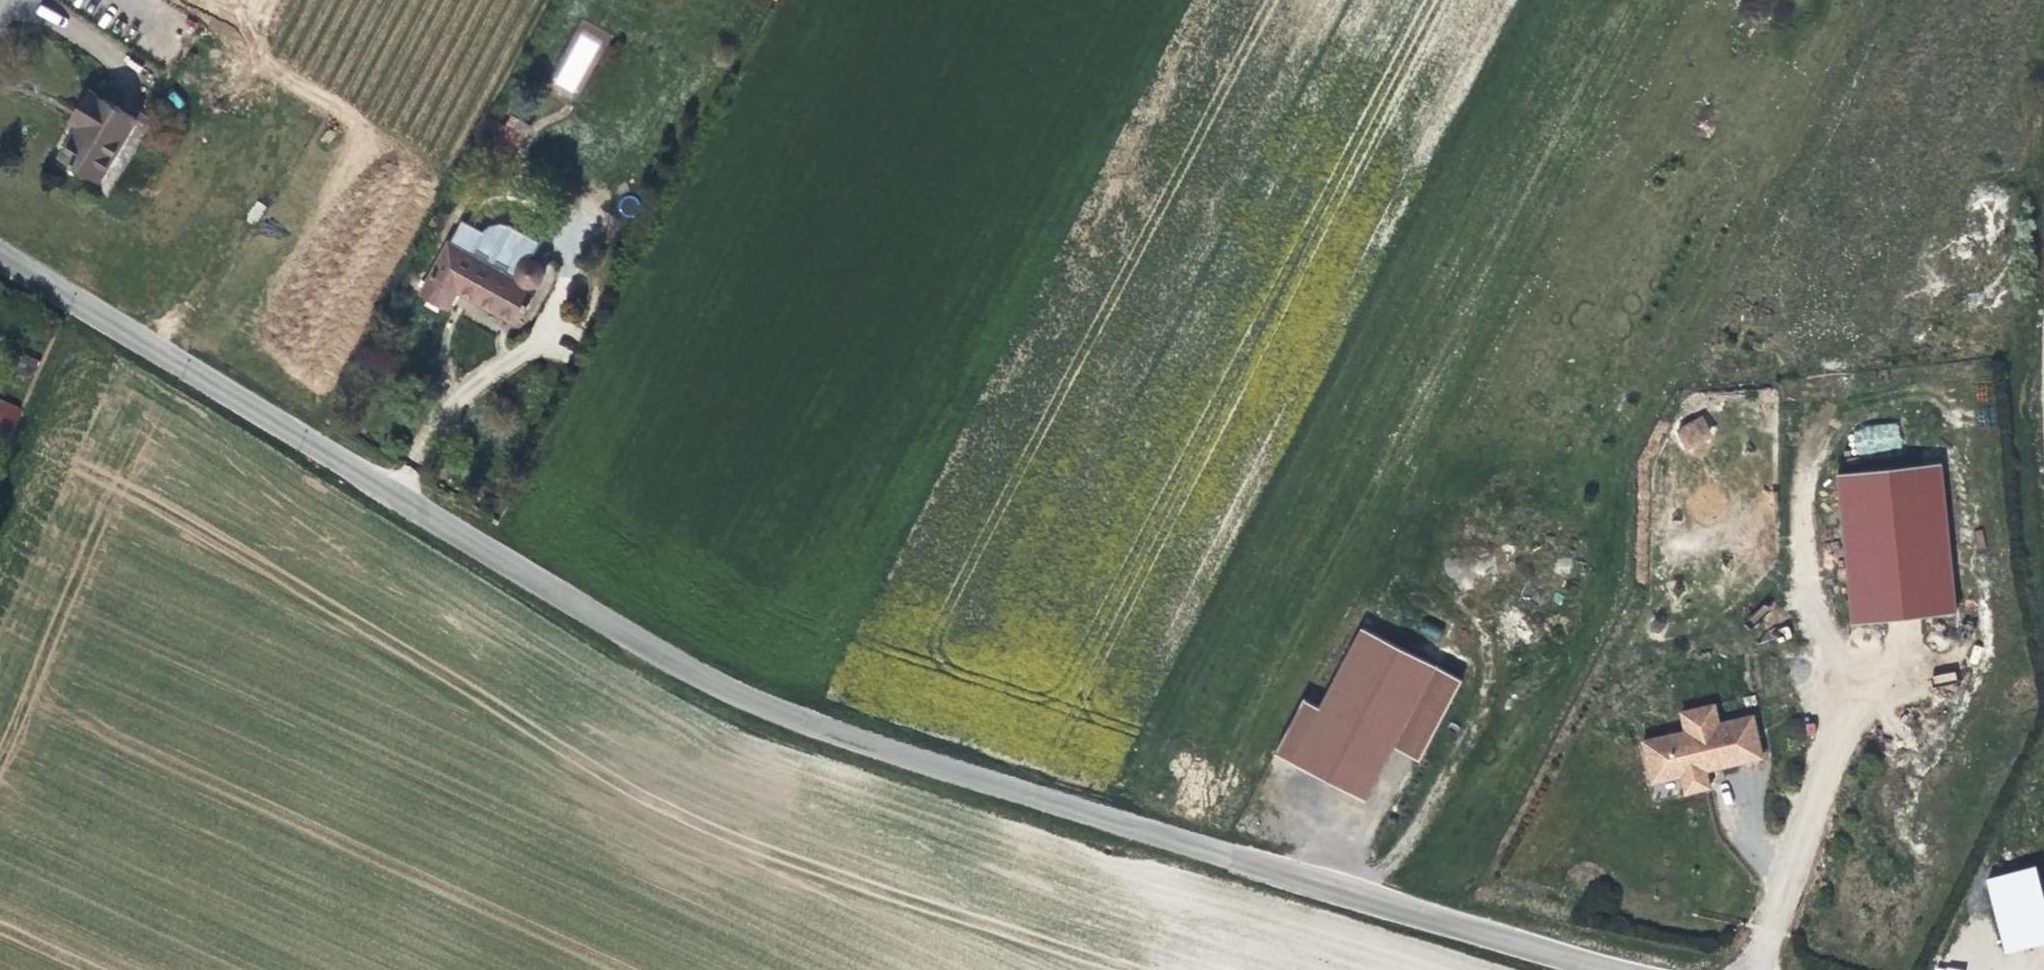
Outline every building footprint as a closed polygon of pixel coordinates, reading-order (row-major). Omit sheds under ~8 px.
[(552,84),(581,97),(610,32),(581,20),(552,84)] [(100,181),(137,119),(89,90),(76,112),(85,117),(70,142),(60,159),(100,181)] [(79,126),(85,117),(76,112),(71,121),(79,126)] [(507,163),(523,138),(505,128),(490,153),(507,163)] [(519,280),(450,242),(422,293),(449,308),(459,290),(465,294),(478,301),(477,302),(516,322),(523,311),(526,312),(531,303),(528,302),(534,289),(531,287),(535,286),(538,285),(542,281),(544,277),(545,271),(541,264),(537,260),(534,260),(531,259),(524,261),(519,266),(518,269),(517,276),(519,280)] [(0,402),(0,460),(2,461),(23,413),(0,402)] [(1702,431),(1693,413),(1671,425),(1680,442),(1702,431)] [(1847,430),(1850,455),(1901,449),(1898,424),(1847,430)] [(1951,607),(1936,457),(1835,467),(1832,467),(1847,617),(1951,607)] [(1359,793),(1387,740),(1401,714),(1427,728),(1456,674),(1358,621),(1315,700),(1300,692),(1271,747),(1359,793)] [(1271,747),(1300,692),(1298,692),(1269,746),(1271,747)] [(1718,760),(1757,751),(1747,710),(1713,717),(1709,698),(1676,706),(1680,725),(1638,734),(1647,776),(1676,770),(1680,787),(1704,781),(1699,759),(1717,755),(1718,760)] [(1413,754),(1427,728),(1401,714),(1387,740),(1413,754)] [(1985,878),(2003,954),(2043,944),(2043,901),(2036,866),(1985,878)]
